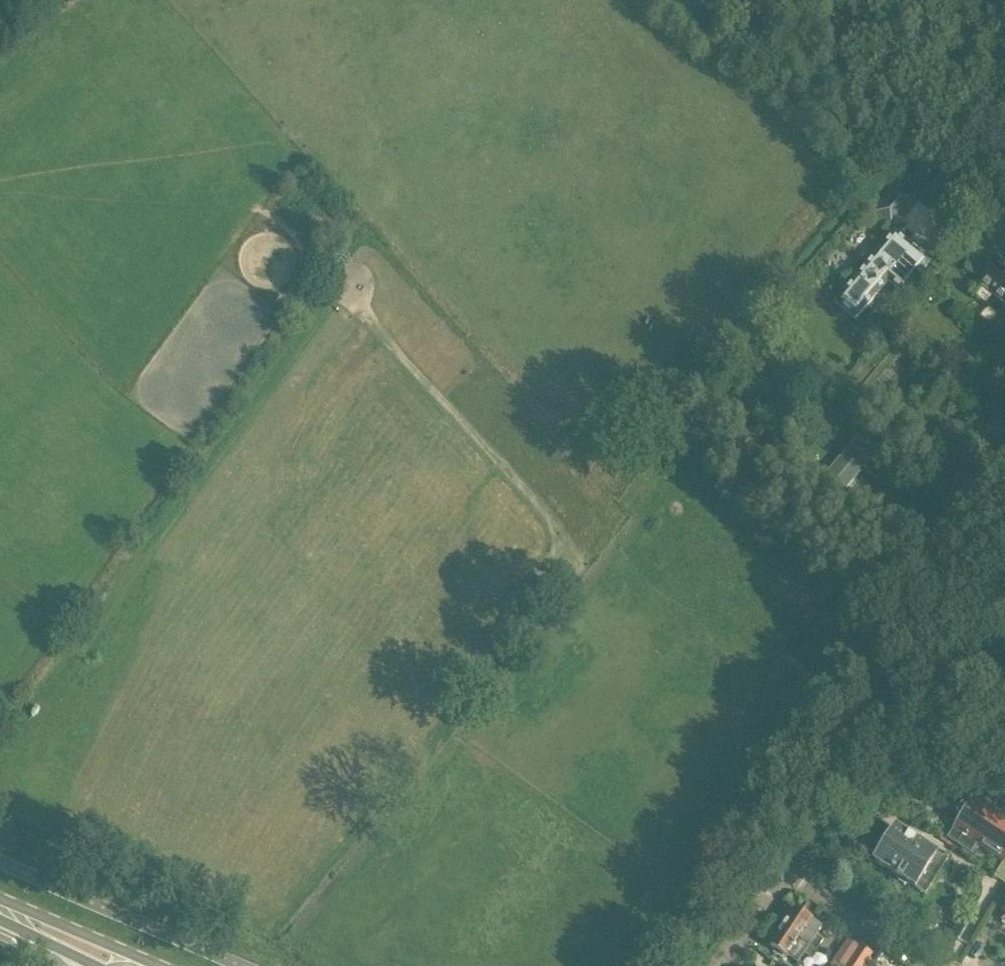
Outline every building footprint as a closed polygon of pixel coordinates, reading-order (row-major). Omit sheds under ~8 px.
[(900,187),(895,183),(873,210),(880,216),(891,225),(913,199),(900,187)] [(914,285),(922,275),(921,274),(930,263),(895,233),(835,304),(855,321),(888,282),(903,295),(913,284),(914,285)] [(978,283),(1004,306),(1004,265),(998,259),(978,283)] [(990,420),(982,432),(995,440),(1003,428),(990,420)] [(981,433),(974,444),(984,451),(991,440),(981,433)] [(879,453),(859,437),(828,474),(847,490),(879,453)] [(974,797),(953,829),(954,829),(948,838),(966,849),(971,841),(1003,862),(1004,858),(1004,818),(974,797)] [(940,874),(948,862),(896,829),(874,863),(915,890),(930,867),(940,874)] [(1003,862),(995,877),(1004,884),(1004,858),(1003,862)] [(818,949),(824,941),(817,937),(823,927),(812,920),(813,920),(795,908),(785,925),(813,942),(810,947),(816,951),(818,949)] [(816,951),(810,947),(813,942),(785,925),(770,947),(788,958),(788,957),(798,964),(805,955),(812,959),(818,949),(816,951)] [(834,963),(838,965),(848,965),(860,949),(848,941),(835,960),(834,963)] [(870,954),(861,947),(860,949),(848,965),(862,965),(870,954)]
